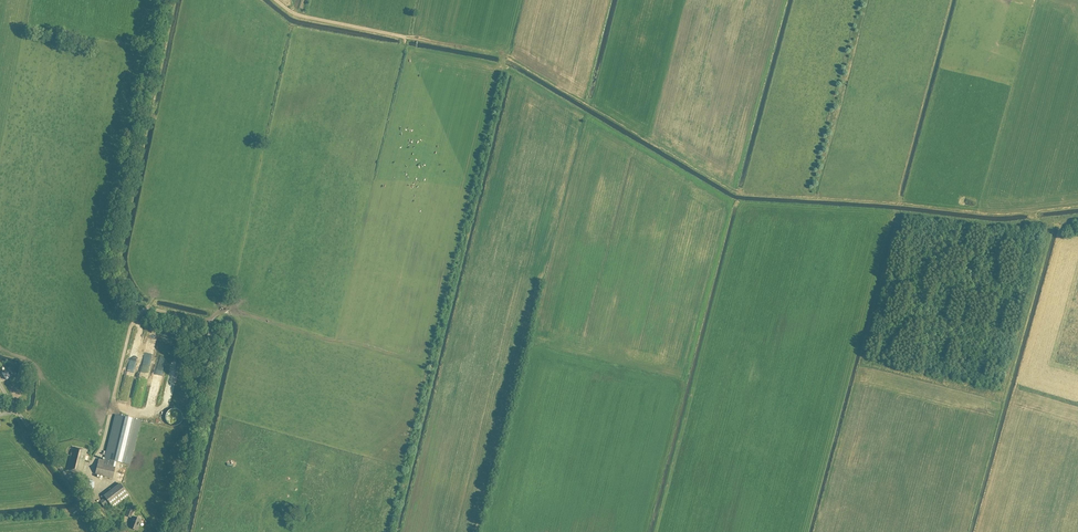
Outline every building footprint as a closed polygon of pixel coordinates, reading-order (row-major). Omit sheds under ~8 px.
[(219,333),(208,331),(206,340),(207,341),(206,344),(210,345),(211,341),(217,343),(219,333)] [(105,461),(99,459),(95,474),(113,478),(117,462),(122,463),(131,465),(141,421),(115,415),(105,461)] [(82,474),(88,450),(72,447),(67,470),(82,474)] [(84,481),(84,487),(88,490),(94,488),(95,482),(90,478),(84,481)] [(130,496),(120,484),(104,496),(105,497),(100,501),(104,506),(109,502),(113,508),(130,496)] [(131,517),(134,510),(129,508),(126,515),(131,517)] [(137,531),(142,519),(133,516),(129,527),(137,531)]
